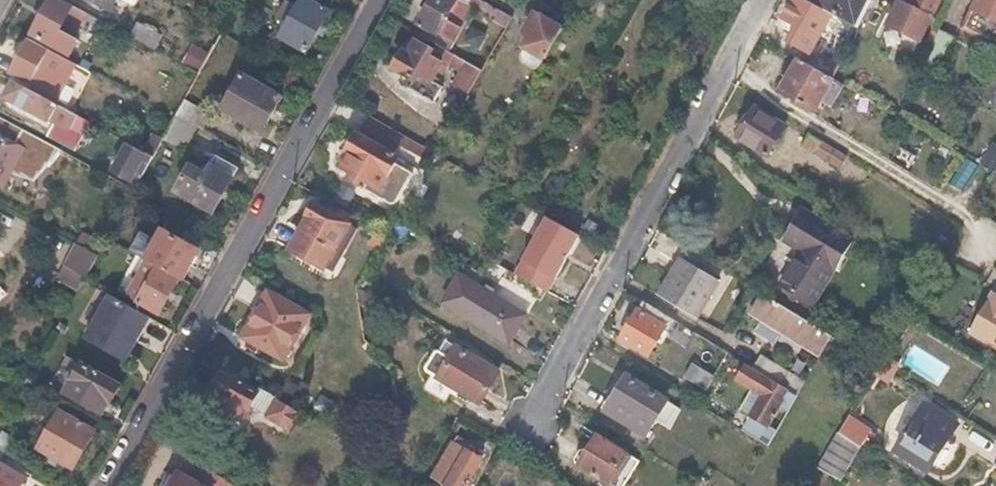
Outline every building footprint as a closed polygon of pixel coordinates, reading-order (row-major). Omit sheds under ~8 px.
[(63,0),(51,0),(33,35),(71,56),(79,41),(74,39),(84,21),(88,14),(63,0)] [(92,3),(97,4),(110,11),(116,0),(86,0),(92,3)] [(306,0),(303,0),(281,38),(306,52),(328,12),(306,0)] [(420,23),(455,43),(463,30),(457,26),(471,0),(433,0),(420,23)] [(535,13),(536,13),(525,33),(531,36),(525,48),(527,49),(521,59),(522,63),(533,69),(538,67),(544,56),(547,57),(570,16),(542,0),(535,13)] [(784,17),(798,25),(790,40),(809,50),(824,23),(830,11),(808,0),(794,0),(784,17)] [(830,11),(857,26),(869,0),(808,0),(830,11)] [(923,41),(941,0),(903,0),(890,27),(923,41)] [(959,25),(995,45),(995,0),(973,0),(959,25)] [(830,11),(824,23),(851,38),(857,26),(830,11)] [(99,20),(88,14),(84,21),(95,27),(99,20)] [(99,20),(95,27),(112,37),(116,29),(99,20)] [(163,36),(138,23),(131,37),(155,50),(163,36)] [(953,34),(938,28),(927,52),(942,59),(953,34)] [(27,38),(10,70),(33,82),(29,90),(55,104),(76,65),(27,38)] [(214,46),(202,39),(195,52),(207,58),(214,46)] [(409,55),(403,52),(393,70),(413,81),(408,89),(425,98),(433,85),(431,84),(442,64),(448,67),(450,65),(463,72),(455,85),(470,93),(482,71),(436,46),(433,52),(416,43),(409,55)] [(840,62),(818,49),(810,63),(833,76),(840,62)] [(207,58),(195,52),(187,67),(198,73),(207,58)] [(935,59),(926,55),(922,63),(931,67),(935,59)] [(810,63),(799,57),(781,90),(815,109),(821,98),(831,104),(842,85),(832,79),(833,76),(810,63)] [(93,66),(84,61),(81,67),(90,72),(93,66)] [(281,98),(241,76),(223,109),(262,131),(281,98)] [(14,82),(2,103),(38,123),(35,129),(58,140),(62,132),(76,139),(84,124),(86,121),(55,104),(29,90),(14,82)] [(872,99),(858,91),(851,103),(865,111),(872,99)] [(199,115),(181,105),(175,115),(193,126),(199,115)] [(741,121),(745,124),(738,135),(768,153),(785,124),(755,107),(753,110),(749,108),(741,121)] [(175,115),(174,118),(163,138),(180,148),(193,126),(175,115)] [(6,187),(29,146),(82,174),(88,162),(0,116),(0,184),(6,187)] [(363,139),(359,136),(341,167),(353,174),(350,180),(365,189),(368,183),(382,191),(399,159),(396,157),(402,148),(423,160),(428,150),(374,119),(363,139)] [(97,131),(84,124),(76,139),(71,148),(84,154),(97,131)] [(805,131),(798,142),(819,155),(836,165),(842,154),(825,144),(805,131)] [(138,152),(119,142),(107,164),(126,174),(122,181),(135,188),(153,156),(140,149),(138,152)] [(193,168),(191,166),(176,192),(213,213),(237,170),(215,157),(204,176),(199,173),(203,165),(196,161),(193,168)] [(307,216),(311,218),(293,249),(326,268),(351,224),(314,204),(307,216)] [(803,210),(786,239),(802,249),(800,252),(831,271),(851,239),(803,210)] [(584,233),(549,215),(517,272),(551,291),(584,233)] [(199,251),(162,230),(145,260),(147,261),(180,279),(182,280),(199,251)] [(104,244),(85,233),(78,244),(98,255),(104,244)] [(98,255),(78,244),(67,266),(86,276),(98,255)] [(831,271),(800,252),(782,282),(814,301),(831,271)] [(180,279),(147,261),(127,297),(159,315),(180,279)] [(717,283),(680,261),(659,297),(696,318),(717,283)] [(526,314),(459,275),(443,303),(509,342),(526,314)] [(310,315),(268,291),(243,335),(285,359),(310,315)] [(966,334),(995,350),(995,296),(988,292),(966,334)] [(154,318),(109,293),(85,336),(130,361),(154,318)] [(763,293),(751,314),(814,351),(826,331),(763,293)] [(676,320),(642,300),(621,339),(649,356),(664,329),(670,332),(676,320)] [(689,345),(700,350),(684,377),(706,390),(728,352),(696,332),(689,345)] [(437,348),(426,366),(427,373),(479,403),(498,371),(456,346),(453,351),(444,346),(437,348)] [(69,355),(53,384),(68,392),(61,405),(94,423),(108,400),(113,402),(122,385),(69,355)] [(753,388),(763,394),(750,416),(742,430),(760,440),(786,397),(792,401),(797,394),(772,379),(746,363),(738,379),(753,388)] [(778,369),(772,379),(797,394),(803,384),(778,369)] [(213,389),(218,392),(211,404),(244,422),(257,398),(275,408),(270,418),(290,429),(301,410),(278,397),(263,388),(260,394),(222,373),(213,389)] [(669,400),(626,375),(605,411),(648,436),(669,400)] [(763,394),(753,388),(740,410),(750,416),(763,394)] [(957,425),(926,404),(895,450),(928,471),(957,425)] [(95,432),(60,412),(40,447),(75,467),(95,432)] [(862,444),(843,432),(822,467),(842,480),(862,444)] [(5,433),(0,442),(0,445),(23,458),(29,447),(5,433)] [(574,464),(612,485),(635,485),(648,464),(597,435),(587,451),(583,449),(574,464)] [(453,443),(434,476),(446,483),(445,485),(467,485),(482,460),(473,455),(475,451),(469,447),(467,451),(453,443)] [(26,477),(0,463),(0,485),(21,485),(26,477)] [(228,482),(205,466),(195,483),(180,474),(173,485),(168,482),(166,485),(234,485),(228,482)]
